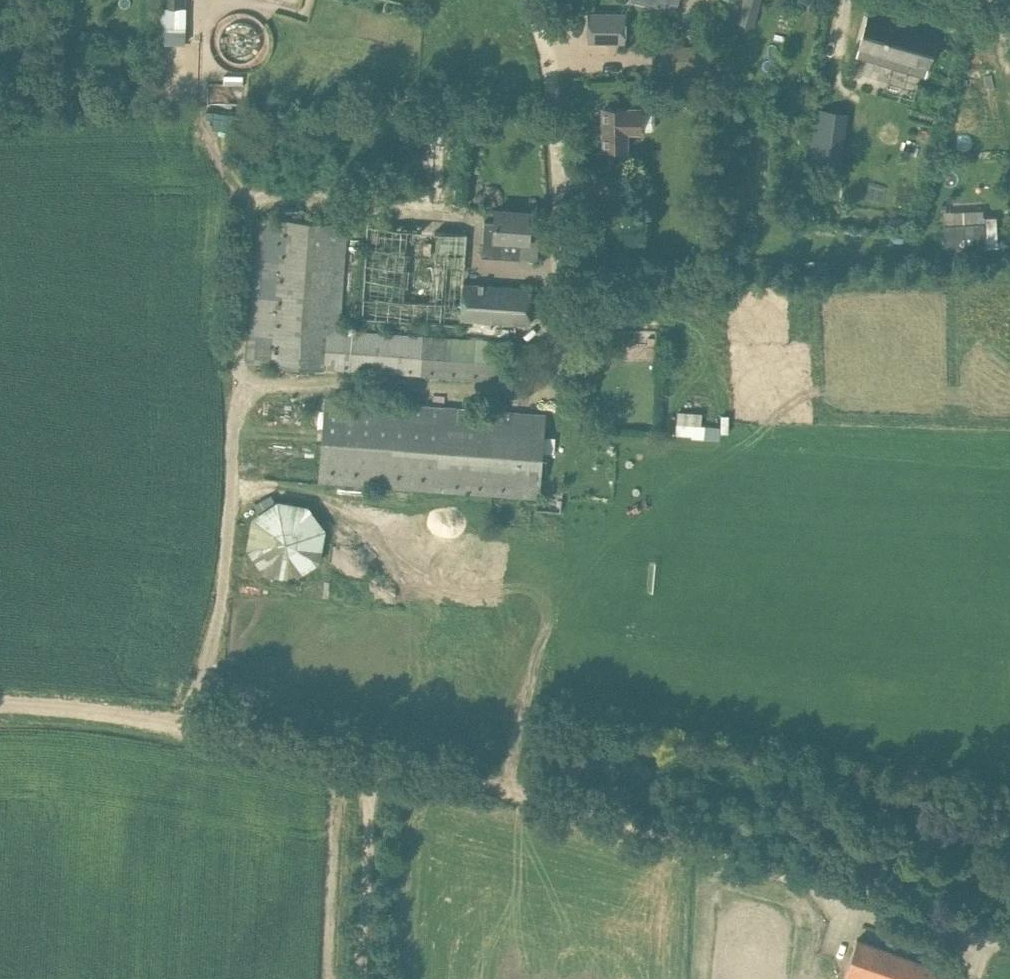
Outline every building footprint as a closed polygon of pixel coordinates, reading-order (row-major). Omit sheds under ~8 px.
[(741,5),(758,11),(761,0),(742,0),(741,5)] [(625,42),(626,12),(588,12),(588,42),(625,42)] [(937,36),(868,16),(856,54),(926,75),(937,36)] [(655,126),(655,112),(652,108),(626,109),(626,107),(604,108),(605,148),(627,147),(626,131),(641,130),(641,129),(652,129),(655,126)] [(484,219),(482,255),(493,256),(537,259),(539,235),(529,235),(531,211),(497,209),(496,220),(484,219)] [(985,222),(944,224),(946,249),(986,247),(986,241),(997,240),(996,216),(984,216),(985,222)] [(257,218),(247,362),(272,363),(508,380),(510,342),(345,330),(345,325),(337,324),(347,224),(283,219),(257,218)] [(623,261),(584,264),(585,282),(624,278),(623,261)] [(463,282),(461,318),(461,319),(510,322),(530,323),(533,287),(463,282)] [(539,496),(545,415),(325,398),(319,479),(539,496)] [(707,435),(708,410),(679,408),(678,434),(707,435)] [(308,505),(277,498),(252,516),(246,547),(263,572),(293,577),(319,560),(325,530),(308,505)] [(857,938),(842,978),(952,978),(954,973),(857,938)]
